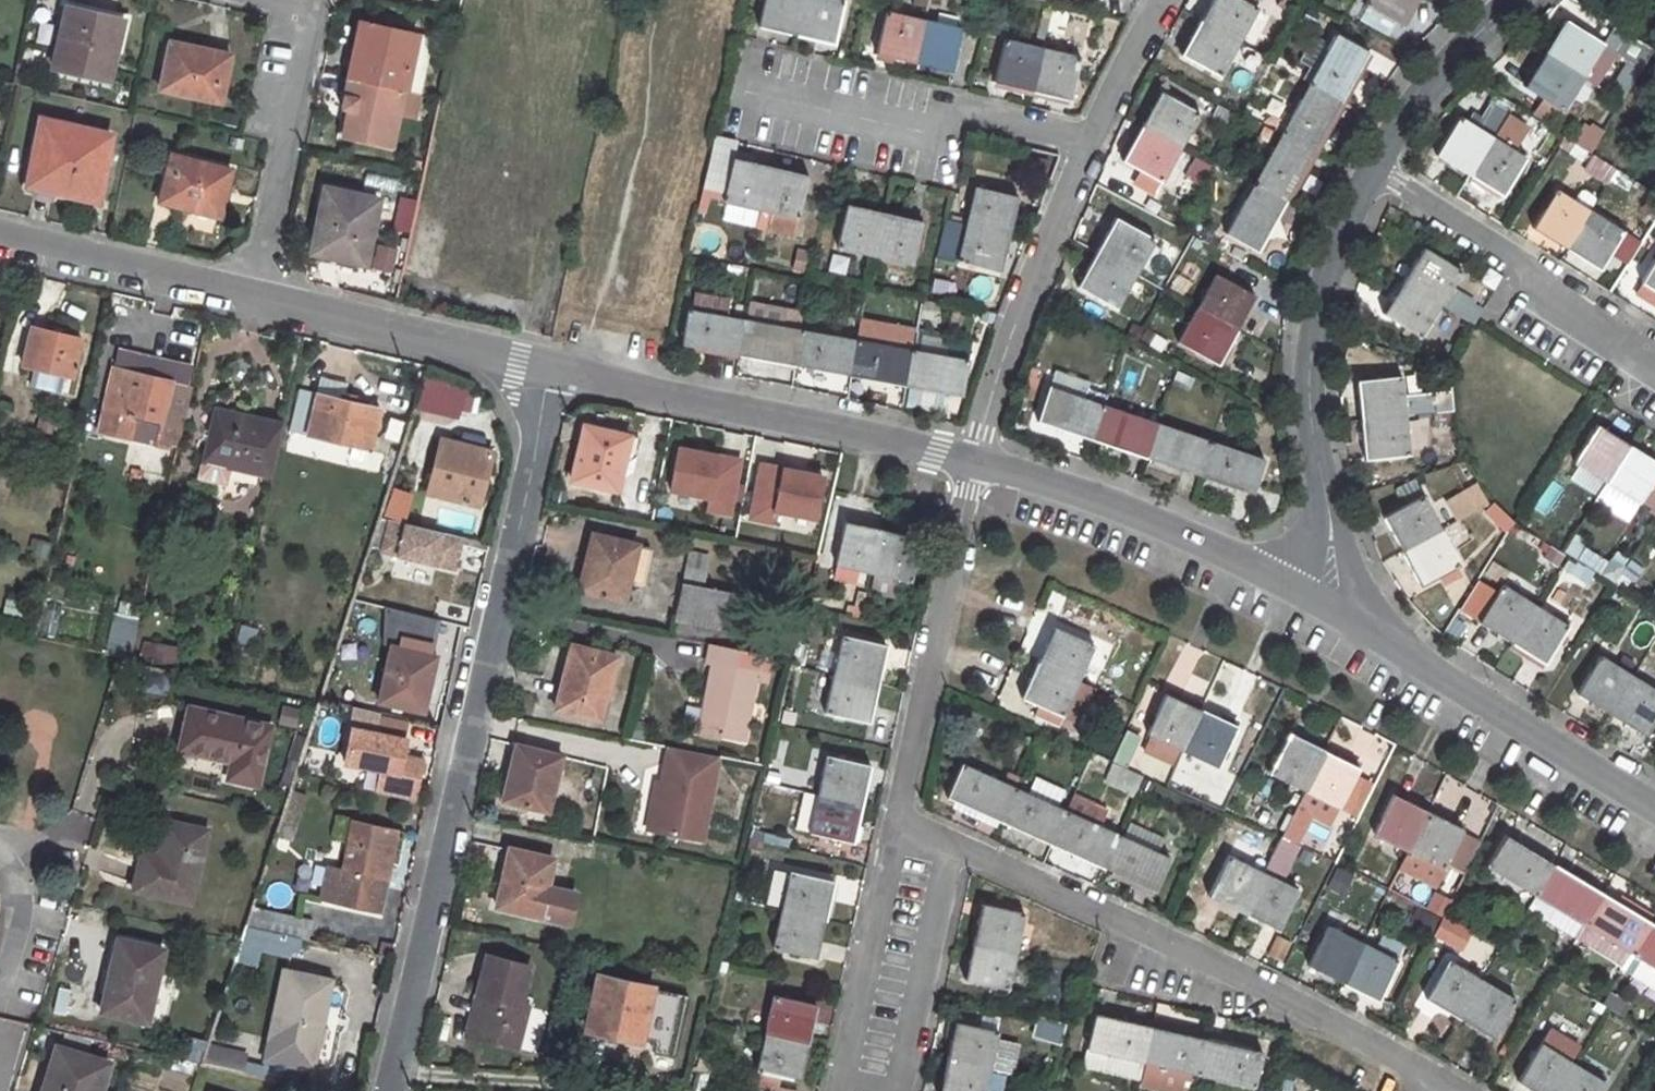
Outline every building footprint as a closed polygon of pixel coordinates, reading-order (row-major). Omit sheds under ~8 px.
[(760,26),(797,34),(806,0),(766,0),(760,26)] [(797,34),(834,43),(844,0),(842,0),(806,0),(797,34)] [(1201,20),(1239,41),(1254,49),(1271,17),(1256,9),(1258,8),(1244,0),(1212,0),(1201,20)] [(1366,4),(1404,24),(1417,0),(1368,0),(1366,4)] [(67,6),(54,66),(109,78),(122,24),(89,16),(89,11),(67,6)] [(877,54),(914,62),(924,19),(887,10),(877,54)] [(914,62),(952,70),(962,28),(924,19),(914,62)] [(1201,20),(1182,52),(1220,74),(1239,41),(1201,20)] [(365,50),(359,80),(404,89),(407,89),(411,65),(425,67),(431,36),(360,21),(355,47),(365,50)] [(1562,21),(1543,54),(1580,77),(1599,44),(1562,21)] [(1337,34),(1310,82),(1341,100),(1368,51),(1337,34)] [(1032,90),(1042,48),(1005,39),(996,81),(1032,90)] [(170,41),(160,88),(221,102),(230,58),(211,53),(212,50),(170,41)] [(1032,90),(1069,99),(1081,57),(1042,48),(1032,90)] [(1368,70),(1386,74),(1390,58),(1372,54),(1368,70)] [(1543,54),(1522,86),(1560,109),(1580,77),(1543,54)] [(407,89),(420,92),(425,67),(411,65),(407,89)] [(348,78),(342,108),(347,109),(342,134),(392,145),(404,89),(359,80),(348,78)] [(1310,82),(1282,133),(1314,150),(1341,100),(1310,82)] [(1160,92),(1141,126),(1180,147),(1199,113),(1160,92)] [(1490,95),(1478,129),(1527,146),(1531,135),(1513,128),(1521,106),(1490,95)] [(1458,117),(1434,154),(1469,175),(1492,138),(1458,117)] [(42,121),(30,183),(96,197),(108,135),(42,121)] [(1141,126),(1123,159),(1162,179),(1180,147),(1141,126)] [(1575,144),(1592,150),(1599,132),(1582,126),(1575,144)] [(433,129),(431,135),(440,137),(442,131),(433,129)] [(1282,133),(1255,182),(1287,199),(1314,150),(1282,133)] [(431,135),(428,151),(437,153),(440,137),(431,135)] [(1492,138),(1469,175),(1500,195),(1524,159),(1492,138)] [(180,203),(179,206),(219,216),(232,169),(172,153),(161,197),(180,203)] [(734,158),(724,200),(762,208),(772,166),(734,158)] [(771,211),(766,229),(792,236),(797,217),(799,217),(809,175),(772,166),(762,208),(771,211)] [(1255,182),(1226,234),(1258,250),(1287,199),(1255,182)] [(977,187),(967,224),(1010,234),(1019,196),(977,187)] [(341,254),(340,259),(365,263),(378,199),(325,189),(313,248),(341,254)] [(1555,190),(1532,227),(1565,248),(1588,212),(1555,190)] [(838,246),(875,254),(885,213),(847,204),(838,246)] [(1588,212),(1565,248),(1597,268),(1621,233),(1588,212)] [(885,213),(875,254),(914,263),(924,221),(885,213)] [(1116,218),(1097,251),(1137,273),(1155,241),(1116,218)] [(958,262),(1001,271),(1010,234),(967,224),(958,262)] [(376,245),(374,270),(394,271),(396,247),(376,245)] [(1421,248),(1401,281),(1439,304),(1459,272),(1421,248)] [(792,271),(808,274),(813,252),(797,249),(792,271)] [(1097,251),(1078,285),(1117,307),(1137,273),(1097,251)] [(1641,282),(1654,291),(1654,260),(1641,282)] [(1216,273),(1199,307),(1237,328),(1256,295),(1216,273)] [(1401,281),(1381,313),(1418,336),(1439,304),(1401,281)] [(1199,307),(1180,342),(1218,362),(1237,328),(1199,307)] [(740,354),(746,319),(690,308),(685,344),(740,354)] [(796,364),(801,329),(746,319),(740,354),(796,364)] [(66,376),(72,377),(81,338),(33,327),(25,366),(36,369),(32,384),(62,392),(66,376)] [(852,374),(858,340),(801,329),(796,364),(852,374)] [(906,385),(912,350),(858,340),(852,374),(906,385)] [(962,394),(967,360),(912,350),(906,385),(962,394)] [(146,418),(160,421),(155,441),(180,446),(193,387),(114,368),(100,432),(130,440),(135,415),(146,418)] [(415,410),(463,425),(474,389),(426,375),(415,410)] [(1398,376),(1356,381),(1360,420),(1403,415),(1398,376)] [(1093,438),(1105,404),(1051,385),(1039,419),(1093,438)] [(302,434),(312,391),(298,388),(288,431),(302,434)] [(318,393),(307,434),(370,450),(381,408),(318,393)] [(1147,456),(1158,422),(1105,404),(1093,438),(1147,456)] [(215,408),(203,462),(270,477),(282,424),(215,408)] [(135,415),(130,440),(141,443),(146,418),(135,415)] [(1403,415),(1360,420),(1364,458),(1407,454),(1403,415)] [(1201,475),(1212,441),(1158,422),(1147,456),(1201,475)] [(1595,423),(1572,461),(1605,482),(1628,444),(1595,423)] [(583,425),(571,482),(610,491),(619,453),(626,455),(629,436),(583,425)] [(619,453),(615,471),(632,474),(640,440),(629,436),(626,455),(619,453)] [(441,441),(428,494),(478,505),(491,453),(441,441)] [(1254,493),(1265,460),(1212,441),(1201,475),(1254,493)] [(1605,482),(1637,503),(1654,476),(1654,462),(1628,444),(1605,482)] [(675,449),(671,497),(705,500),(704,515),(737,517),(742,455),(675,449)] [(759,461),(747,515),(816,531),(828,476),(759,461)] [(225,485),(228,469),(200,464),(197,480),(225,485)] [(1455,519),(1487,505),(1477,484),(1445,498),(1455,519)] [(1422,496),(1382,517),(1401,551),(1439,530),(1422,496)] [(1491,503),(1483,514),(1505,531),(1514,519),(1491,503)] [(491,551),(492,544),(381,515),(372,545),(384,548),(384,551),(458,570),(464,545),(491,551)] [(882,530),(846,521),(835,564),(872,573),(882,530)] [(882,530),(872,573),(911,582),(922,539),(882,530)] [(1439,530),(1401,551),(1419,584),(1457,564),(1439,530)] [(592,535),(579,591),(619,600),(623,582),(628,583),(637,548),(592,535)] [(1616,551),(1609,561),(1574,537),(1566,550),(1629,592),(1645,570),(1616,551)] [(691,552),(676,620),(729,631),(737,595),(703,586),(710,557),(691,552)] [(1590,586),(1595,572),(1567,561),(1562,575),(1590,586)] [(884,603),(887,583),(872,581),(868,600),(884,603)] [(1501,584),(1478,622),(1510,642),(1533,605),(1501,584)] [(1533,605),(1510,642),(1544,663),(1567,626),(1533,605)] [(1054,625),(1039,661),(1079,679),(1095,644),(1054,625)] [(887,647),(844,637),(835,674),(878,684),(887,647)] [(150,663),(177,665),(178,646),(151,644),(150,663)] [(571,645),(555,708),(595,719),(603,688),(609,690),(618,658),(571,645)] [(392,646),(380,701),(424,710),(435,655),(392,646)] [(711,665),(698,733),(741,742),(756,672),(747,669),(750,653),(710,646),(707,664),(711,665)] [(756,672),(760,655),(750,653),(747,669),(756,672)] [(1599,656),(1575,694),(1608,715),(1631,677),(1599,656)] [(1023,696),(1063,713),(1079,679),(1039,661),(1023,696)] [(826,712),(869,722),(878,684),(835,674),(826,712)] [(1608,715),(1640,735),(1654,710),(1654,691),(1631,677),(1608,715)] [(603,688),(595,719),(601,720),(609,690),(603,688)] [(1165,693),(1148,733),(1182,749),(1201,708),(1165,693)] [(190,707),(180,749),(232,760),(229,778),(258,784),(270,725),(190,707)] [(1201,708),(1182,749),(1218,766),(1237,724),(1201,708)] [(365,773),(361,792),(419,801),(427,756),(408,753),(413,722),(377,716),(375,731),(349,727),(342,769),(365,773)] [(1116,764),(1132,767),(1140,735),(1124,732),(1116,764)] [(1290,733),(1271,772),(1305,790),(1325,750),(1290,733)] [(515,745),(502,799),(541,810),(550,773),(556,774),(560,757),(515,745)] [(668,748),(652,832),(702,841),(718,757),(668,748)] [(1325,750),(1305,790),(1281,839),(1294,844),(1300,833),(1303,834),(1312,815),(1329,824),(1338,805),(1340,807),(1341,806),(1356,776),(1360,767),(1325,750)] [(870,766),(828,757),(820,795),(862,804),(870,766)] [(289,761),(281,783),(293,786),(300,766),(289,761)] [(1015,787),(964,764),(948,796),(1000,820),(1015,787)] [(1136,794),(1142,775),(1110,765),(1104,784),(1136,794)] [(1356,776),(1341,806),(1356,813),(1370,783),(1356,776)] [(1036,778),(1032,790),(1062,801),(1066,790),(1036,778)] [(1000,820),(1051,843),(1066,810),(1015,787),(1000,820)] [(803,791),(796,829),(854,842),(862,804),(820,795),(803,791)] [(1394,793),(1373,833),(1409,850),(1429,811),(1394,793)] [(1118,833),(1066,810),(1051,843),(1103,866),(1118,833)] [(1429,811),(1409,850),(1444,867),(1445,864),(1461,832),(1463,827),(1429,811)] [(139,861),(133,889),(190,902),(207,830),(167,820),(156,865),(139,861)] [(375,910),(382,876),(387,877),(397,829),(354,820),(344,868),(329,865),(322,898),(375,910)] [(1461,832),(1445,864),(1461,872),(1477,840),(1461,832)] [(1171,857),(1118,833),(1103,866),(1156,890),(1171,857)] [(1506,834),(1488,865),(1537,895),(1555,864),(1506,834)] [(564,894),(545,890),(551,859),(508,849),(496,907),(557,922),(564,894)] [(142,851),(139,861),(156,865),(158,854),(142,851)] [(1229,855),(1210,894),(1245,911),(1264,873),(1229,855)] [(1555,864),(1537,895),(1542,897),(1580,921),(1585,924),(1603,893),(1555,864)] [(1345,896),(1354,875),(1337,868),(1328,889),(1345,896)] [(825,921),(834,882),(791,872),(783,911),(825,921)] [(1264,873),(1245,911),(1280,927),(1299,890),(1264,873)] [(380,911),(387,877),(382,876),(375,910),(380,911)] [(1426,909),(1443,916),(1451,899),(1434,892),(1426,909)] [(1603,893),(1585,924),(1589,926),(1632,953),(1651,922),(1603,893)] [(564,894),(557,922),(568,924),(574,897),(564,894)] [(1573,935),(1580,921),(1542,897),(1533,911),(1573,935)] [(1023,913),(981,904),(972,941),(1015,951),(1023,913)] [(240,962),(257,966),(261,950),(299,960),(309,920),(254,906),(240,962)] [(774,949),(817,958),(825,921),(783,911),(774,949)] [(1651,922),(1632,953),(1654,967),(1654,925),(1651,922)] [(1328,925),(1309,965),(1343,982),(1363,943),(1328,925)] [(1624,966),(1632,953),(1589,926),(1581,941),(1624,966)] [(118,938),(100,1012),(147,1022),(164,948),(118,938)] [(1008,988),(1015,951),(972,941),(964,979),(1008,988)] [(1363,943),(1343,982),(1378,998),(1397,960),(1363,943)] [(1632,953),(1624,966),(1654,985),(1654,967),(1632,953)] [(484,999),(473,1038),(517,1050),(527,1008),(520,1006),(529,968),(485,956),(475,996),(484,999)] [(1449,961),(1428,998),(1460,1017),(1481,980),(1449,961)] [(285,969),(269,1038),(318,1048),(333,980),(285,969)] [(597,977),(585,1030),(640,1041),(652,990),(597,977)] [(1481,980),(1460,1017),(1493,1036),(1516,1000),(1481,980)] [(809,1043),(818,1005),(775,995),(766,1033),(809,1043)] [(475,996),(465,1036),(473,1038),(484,999),(475,996)] [(1151,1027),(1096,1014),(1088,1048),(1143,1061),(1151,1027)] [(1037,1019),(1033,1039),(1061,1045),(1065,1025),(1037,1019)] [(997,1032),(954,1023),(946,1060),(989,1070),(997,1032)] [(1199,1074),(1207,1039),(1151,1027),(1143,1061),(1199,1074)] [(802,1080),(809,1043),(766,1033),(758,1071),(802,1080)] [(200,1067),(205,1041),(181,1036),(175,1061),(200,1067)] [(1199,1074),(1256,1086),(1263,1052),(1207,1039),(1199,1074)] [(1519,1080),(1536,1090),(1557,1090),(1574,1063),(1541,1043),(1519,1080)] [(242,1072),(247,1053),(208,1044),(204,1063),(242,1072)] [(43,1090),(101,1090),(109,1064),(55,1048),(43,1090)] [(989,1070),(946,1060),(939,1090),(984,1090),(989,1070)] [(1557,1090),(1603,1090),(1607,1083),(1574,1063),(1557,1090)]
